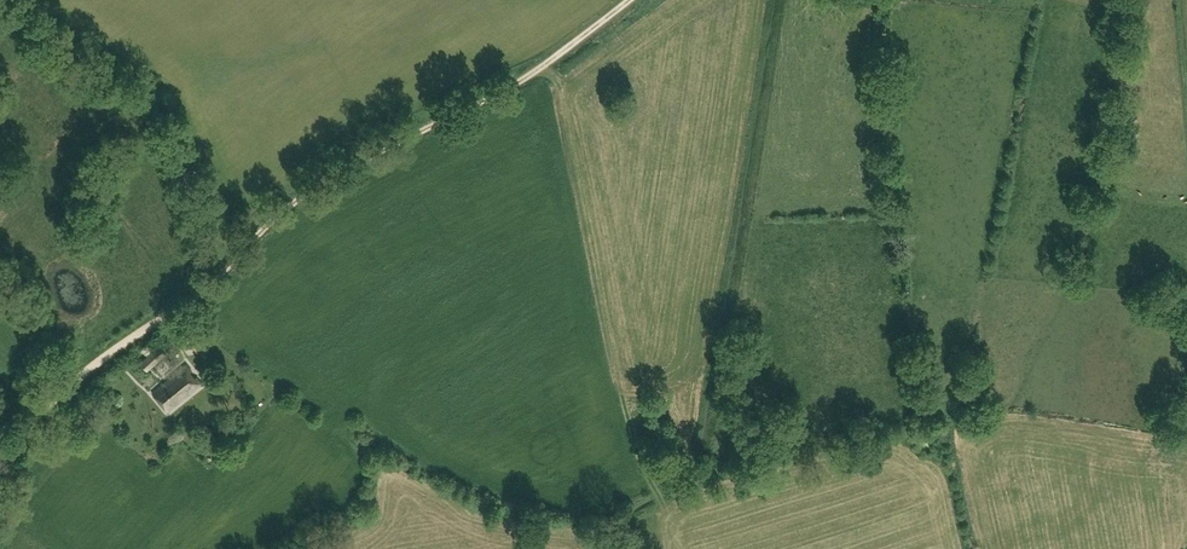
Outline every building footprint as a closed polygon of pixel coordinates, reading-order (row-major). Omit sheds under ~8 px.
[(204,231),(208,242),(216,240),(212,228),(204,231)] [(140,364),(147,371),(164,355),(158,348),(140,364)] [(202,383),(187,364),(152,393),(168,412),(202,383)]
